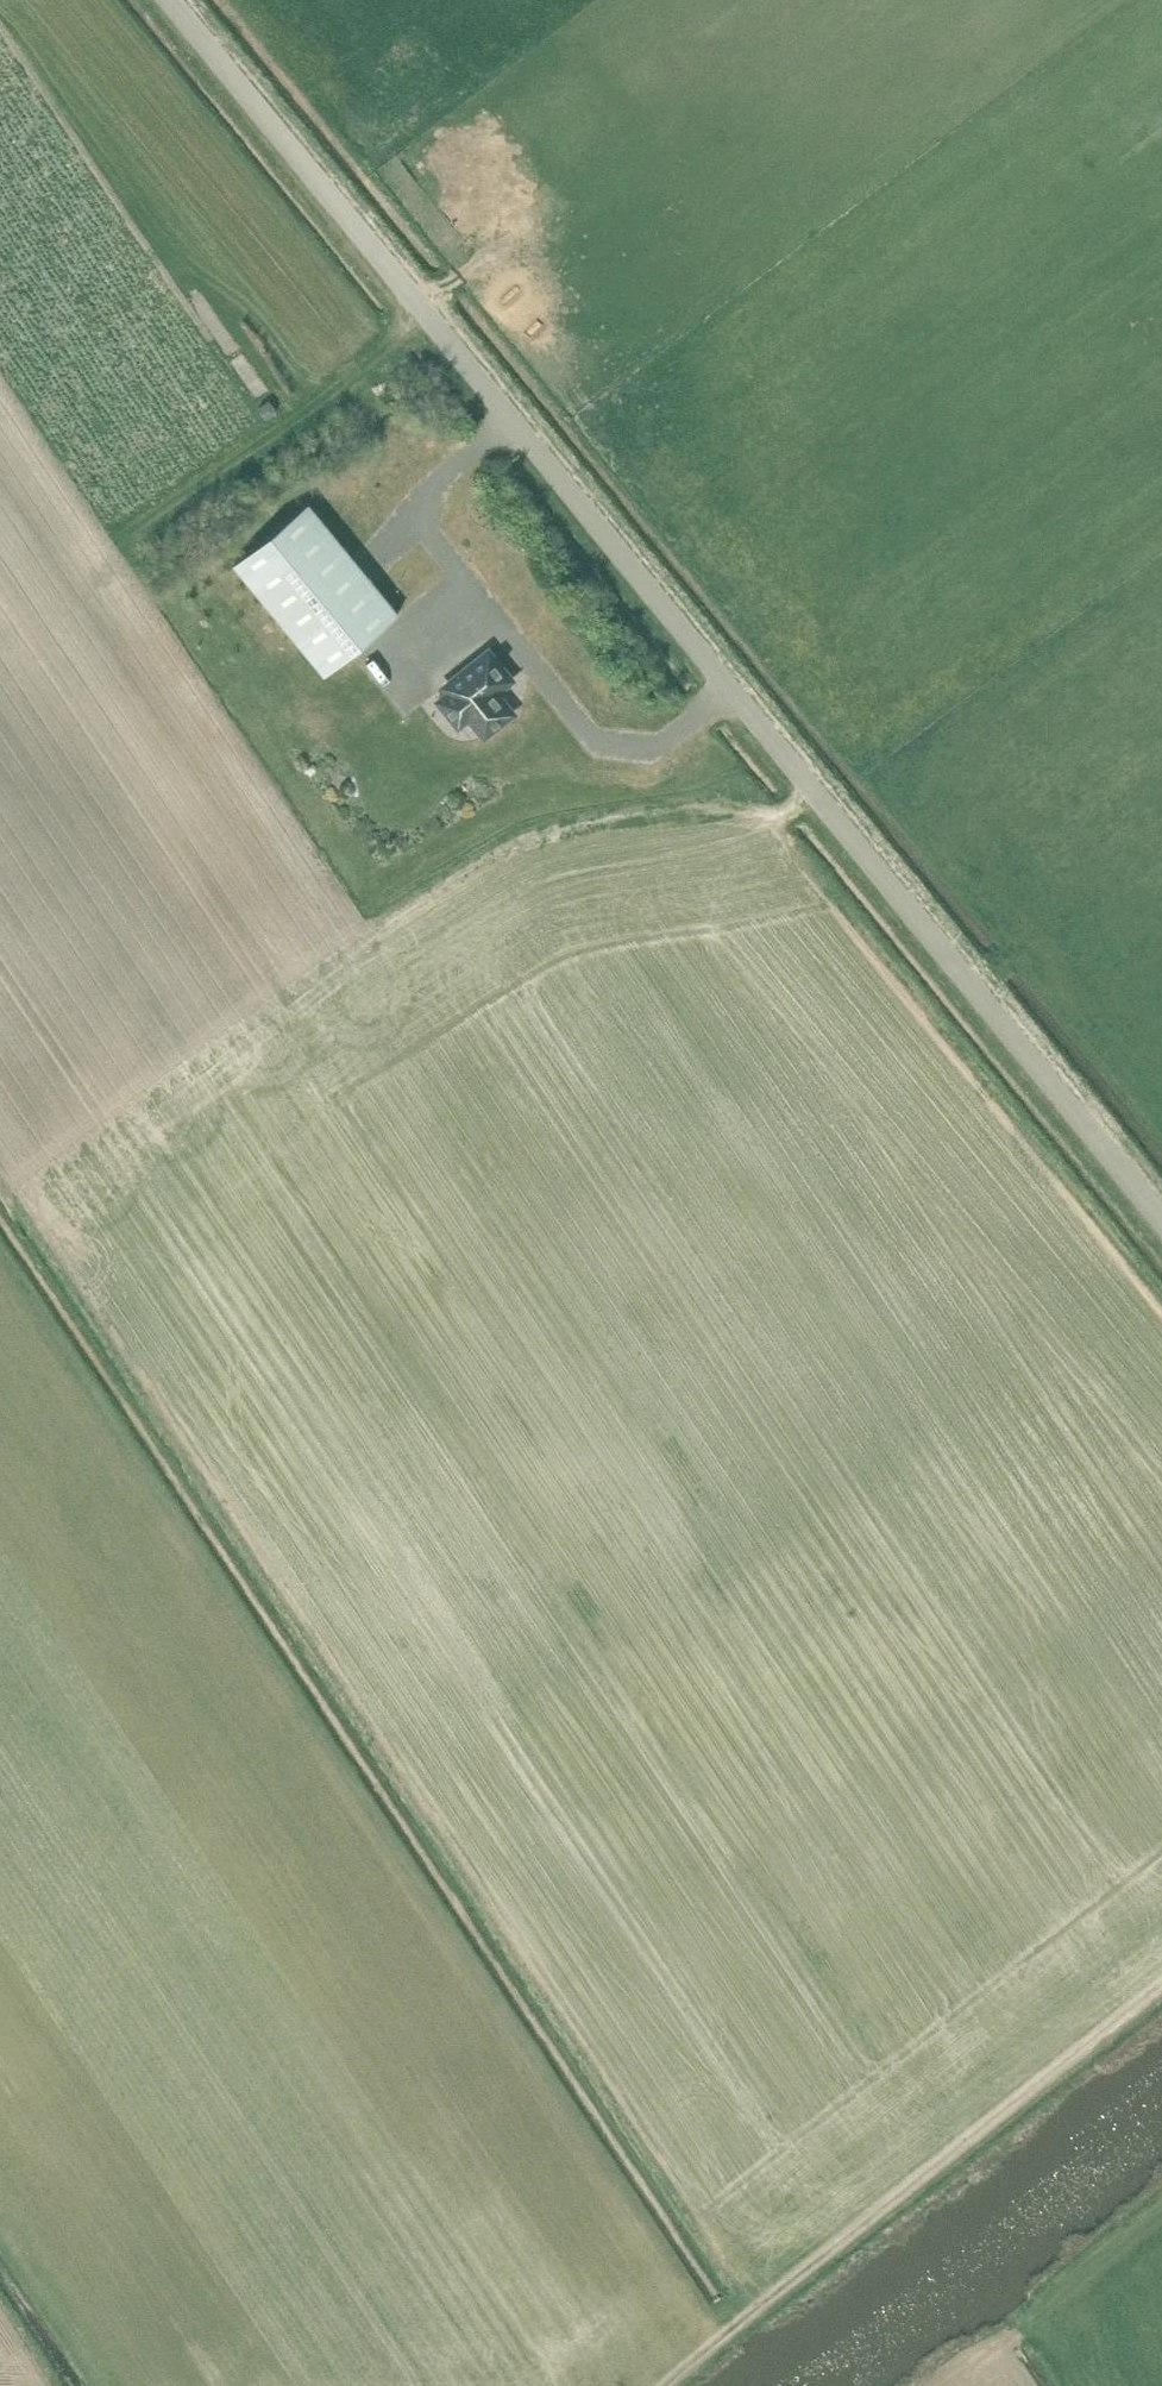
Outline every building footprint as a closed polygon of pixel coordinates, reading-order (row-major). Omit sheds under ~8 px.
[(270,401),(258,409),(265,420),(277,412),(270,401)] [(325,674),(399,613),(308,503),(234,563),(325,674)] [(510,681),(487,652),(443,688),(447,693),(436,702),(457,728),(468,719),(483,737),(512,714),(495,693),(510,681)]
